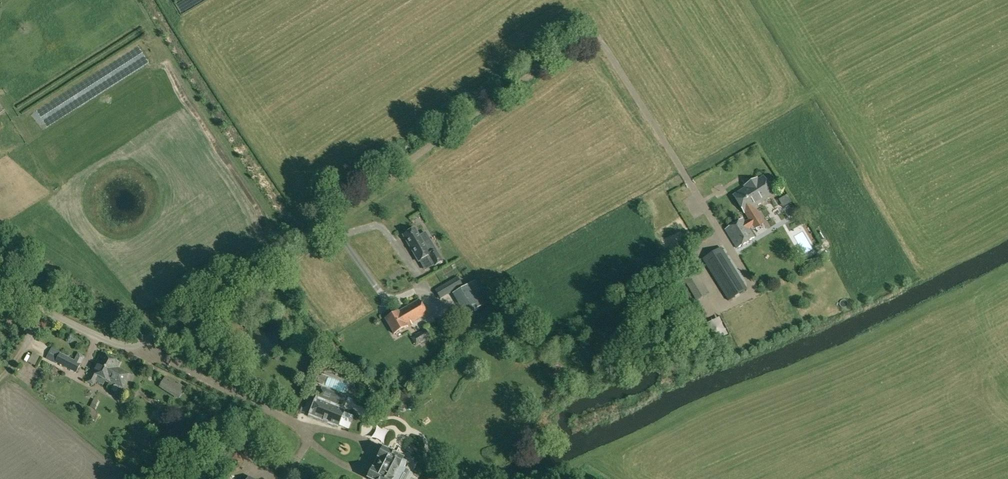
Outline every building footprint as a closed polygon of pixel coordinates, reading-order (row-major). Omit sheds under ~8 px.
[(744,213),(744,212),(749,220),(746,224),(743,219),(725,229),(737,248),(754,237),(748,228),(761,220),(753,207),(774,194),(763,177),(758,180),(757,178),(744,186),(745,188),(733,196),(744,213)] [(787,195),(778,200),(783,207),(791,202),(787,195)] [(697,219),(704,217),(699,203),(692,205),(697,219)] [(20,218),(20,209),(11,209),(11,218),(20,218)] [(415,229),(403,236),(405,238),(412,251),(414,254),(418,262),(427,257),(432,266),(434,265),(435,266),(442,261),(436,250),(430,254),(424,243),(430,239),(426,232),(419,236),(415,229)] [(807,231),(797,236),(807,258),(817,253),(807,231)] [(825,252),(821,245),(816,248),(819,255),(825,252)] [(729,300),(747,289),(721,248),(703,259),(729,300)] [(695,267),(680,277),(696,303),(711,292),(695,267)] [(436,291),(441,299),(463,286),(458,277),(436,291)] [(474,282),(454,294),(466,315),(486,303),(474,282)] [(427,314),(419,300),(399,312),(398,311),(385,319),(394,334),(407,326),(427,314)] [(417,334),(422,342),(429,338),(425,330),(417,334)] [(81,363),(60,353),(60,352),(52,347),(46,358),(56,362),(77,373),(81,363)] [(35,366),(40,356),(33,353),(28,362),(35,366)] [(89,371),(84,380),(93,385),(96,381),(103,385),(106,380),(110,383),(111,381),(122,386),(128,374),(117,368),(120,363),(101,353),(91,372),(89,371)] [(322,388),(318,398),(330,403),(334,392),(322,388)] [(352,400),(354,393),(336,389),(334,396),(352,400)] [(95,397),(90,407),(96,411),(101,400),(95,397)] [(317,401),(311,415),(338,425),(343,411),(317,401)] [(368,478),(393,478),(403,460),(383,450),(379,459),(381,460),(376,472),(373,470),(368,478)]
